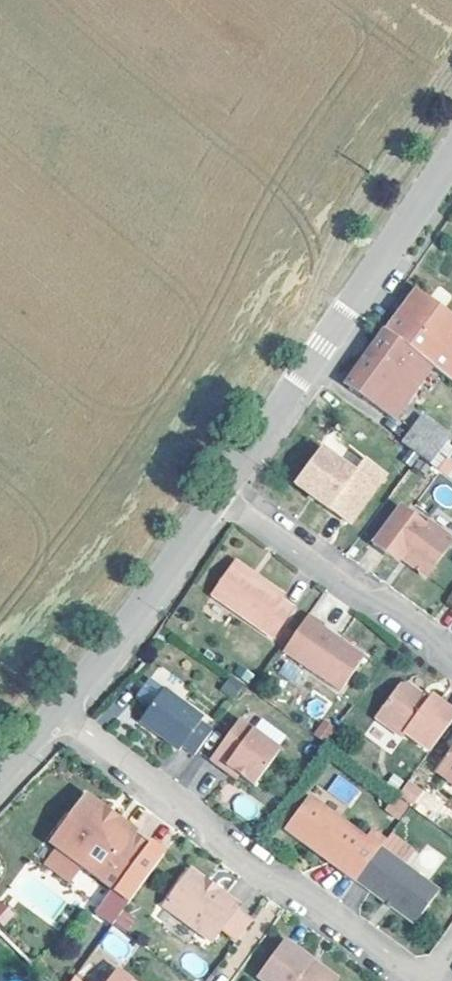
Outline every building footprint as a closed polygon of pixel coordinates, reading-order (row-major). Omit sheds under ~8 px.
[(451,383),(451,316),(416,290),(384,331),(430,366),(451,383)] [(430,366),(384,331),(345,385),(394,417),(430,366)] [(429,465),(446,442),(449,438),(421,417),(401,444),(429,465)] [(446,442),(429,465),(439,472),(451,455),(451,446),(446,442)] [(297,484),(351,525),(387,478),(365,462),(356,474),(324,450),(297,484)] [(409,565),(427,579),(451,546),(451,542),(428,523),(425,527),(401,509),(374,545),(398,563),(401,560),(405,555),(412,561),(409,565)] [(401,560),(409,565),(412,561),(405,555),(401,560)] [(279,602),(283,597),(235,564),(212,597),(272,638),(291,610),(279,602)] [(309,615),(283,653),(340,693),(365,658),(320,626),(322,624),(309,615)] [(235,698),(242,682),(227,675),(219,691),(235,698)] [(148,703),(160,686),(148,677),(136,694),(148,703)] [(428,701),(425,705),(419,699),(421,696),(407,685),(400,686),(376,718),(403,738),(406,734),(430,752),(451,723),(451,714),(431,698),(428,701)] [(194,757),(212,732),(200,723),(203,719),(163,689),(139,722),(178,752),(182,748),(194,757)] [(425,705),(428,701),(421,696),(419,699),(425,705)] [(238,722),(209,760),(223,771),(227,766),(239,776),(254,787),(279,752),(238,722)] [(312,737),(325,746),(336,731),(323,722),(312,737)] [(436,775),(451,787),(451,754),(436,775)] [(236,780),(239,776),(227,766),(223,771),(236,780)] [(349,807),(361,790),(339,773),(326,791),(349,807)] [(407,787),(398,798),(409,806),(418,795),(407,787)] [(251,818),(256,799),(236,794),(231,813),(251,818)] [(54,846),(79,865),(112,891),(144,849),(128,837),(131,832),(112,817),(108,821),(99,814),(102,810),(84,796),(49,842),(54,846)] [(285,832),(353,884),(379,849),(385,842),(370,831),(363,840),(310,800),(285,832)] [(108,821),(112,817),(102,810),(99,814),(108,821)] [(66,881),(79,865),(54,846),(42,862),(66,881)] [(379,849),(353,884),(412,928),(439,894),(379,849)] [(74,880),(92,894),(99,884),(82,870),(74,880)] [(190,871),(162,907),(210,943),(238,907),(190,871)] [(0,906),(0,926),(1,927),(12,916),(1,905),(0,906)] [(135,944),(114,926),(74,973),(84,980),(105,980),(135,944)] [(319,978),(315,978),(304,969),(309,963),(281,943),(255,979),(258,980),(323,980),(319,978)] [(323,980),(333,980),(309,963),(304,969),(315,978),(319,978),(323,980)] [(115,971),(107,980),(128,980),(115,971)]
